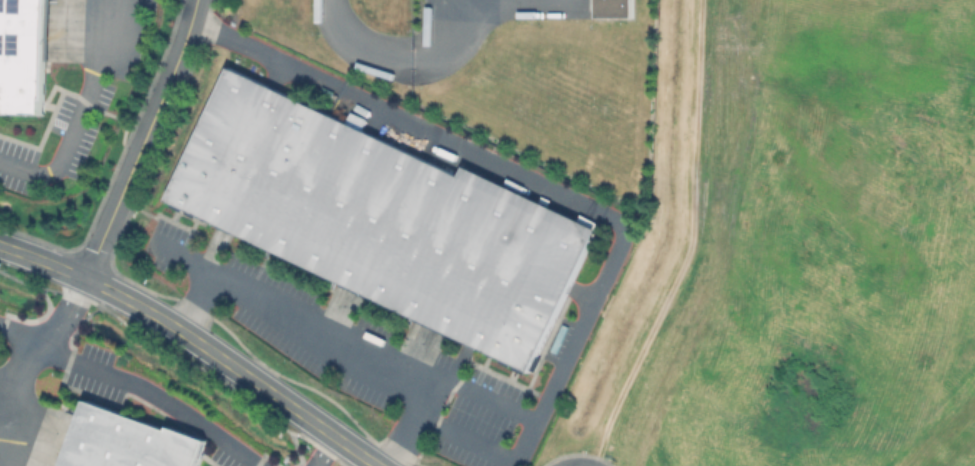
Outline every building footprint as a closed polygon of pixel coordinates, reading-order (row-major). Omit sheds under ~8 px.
[(45,115),(0,114),(0,0),(49,0),(45,115)] [(630,18),(631,0),(593,0),(593,17),(630,18)] [(232,69),(348,124),(354,113),(368,120),(364,131),(461,177),(465,168),(598,232),(531,374),(170,201),(232,69)] [(207,443),(199,465),(67,465),(90,402),(177,435),(178,432),(207,443)]
